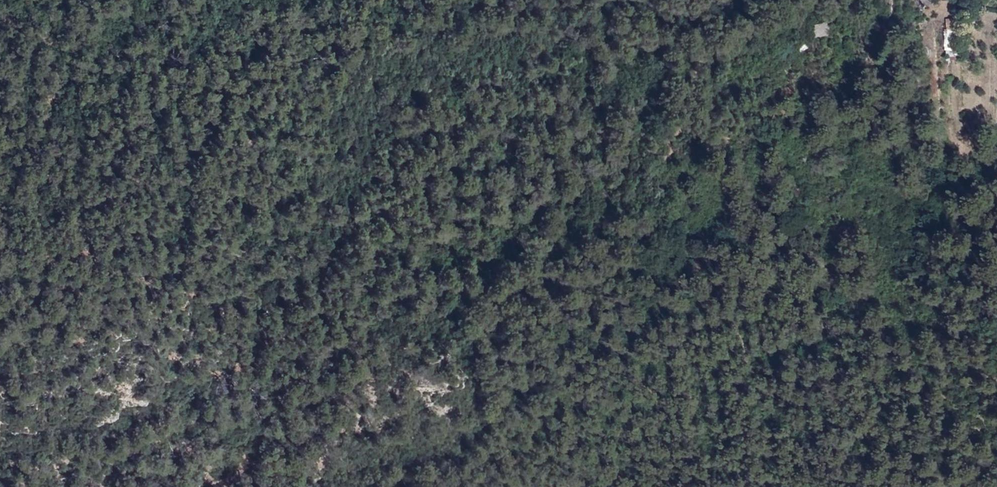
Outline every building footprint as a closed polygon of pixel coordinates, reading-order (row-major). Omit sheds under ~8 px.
[(966,32),(975,31),(974,21),(965,22),(966,32)]
